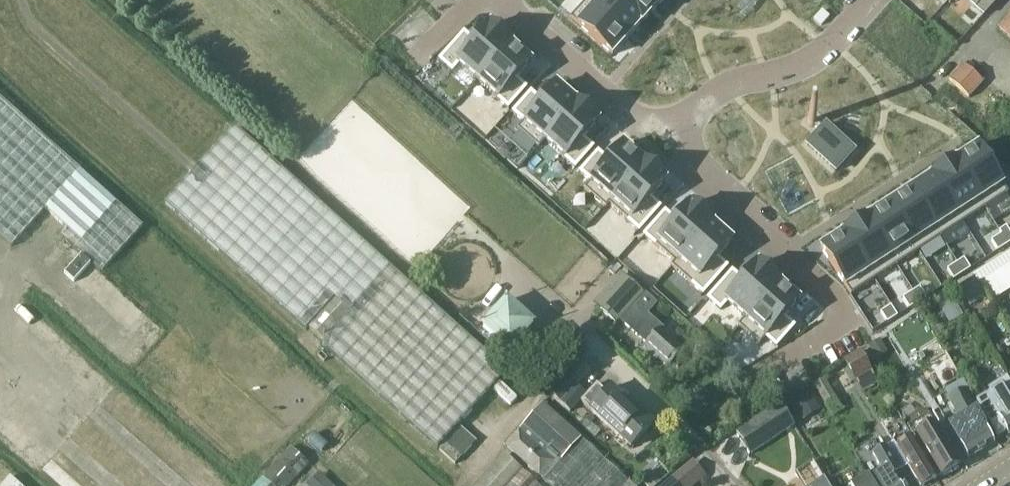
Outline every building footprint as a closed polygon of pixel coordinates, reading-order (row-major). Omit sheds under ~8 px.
[(595,10),(628,39),(642,23),(616,0),(604,0),(595,10)] [(642,23),(656,7),(649,0),(616,0),(642,23)] [(983,15),(997,0),(966,0),(983,15)] [(595,10),(580,26),(613,56),(628,39),(595,10)] [(998,28),(1009,39),(1009,15),(998,28)] [(464,36),(448,54),(478,81),(511,43),(492,27),(476,46),(464,36)] [(511,43),(478,81),(508,108),(524,89),(513,79),(530,60),(511,43)] [(949,74),(970,94),(985,79),(964,59),(949,74)] [(531,95),(515,114),(545,141),(578,103),(559,86),(543,105),(531,95)] [(12,247),(46,209),(108,265),(143,227),(0,97),(0,236),(12,247)] [(578,103),(545,141),(575,167),(592,149),(580,139),(597,120),(578,103)] [(825,117),(804,140),(835,168),(856,144),(825,117)] [(437,449),(506,372),(234,127),(165,204),(306,330),(308,328),(325,343),(322,345),(437,449)] [(599,156),(583,174),(613,201),(646,163),(627,147),(610,166),(599,156)] [(976,148),(954,162),(979,200),(1001,185),(976,148)] [(954,162),(932,176),(957,214),(979,200),(954,162)] [(646,163),(613,201),(643,228),(659,209),(648,199),(665,180),(646,163)] [(932,176),(910,191),(935,228),(957,214),(932,176)] [(910,191),(888,205),(912,243),(935,228),(910,191)] [(888,205),(866,219),(890,257),(912,243),(888,205)] [(666,215),(649,233),(679,260),(713,223),(694,206),(677,225),(666,215)] [(866,219),(844,234),(868,271),(890,257),(866,219)] [(713,223),(679,260),(709,287),(726,268),(715,258),(731,239),(713,223)] [(1002,235),(1008,245),(1009,244),(1009,233),(1008,231),(1002,235)] [(844,234),(821,248),(846,286),(868,271),(844,234)] [(1002,235),(995,239),(1001,249),(1008,245),(1002,235)] [(964,259),(957,264),(964,274),(971,269),(964,259)] [(129,328),(146,311),(94,261),(77,278),(129,328)] [(733,273),(716,291),(746,318),(779,282),(780,281),(761,264),(744,283),(733,273)] [(957,264),(951,268),(957,278),(964,274),(957,264)] [(979,284),(991,303),(994,301),(999,310),(1008,305),(1002,296),(1009,291),(1009,264),(979,284)] [(645,293),(644,294),(627,278),(599,310),(616,325),(620,320),(648,345),(642,351),(655,362),(658,358),(668,368),(683,351),(661,331),(663,328),(648,315),(657,305),(645,293)] [(746,318),(746,319),(776,346),(792,327),(781,317),(798,298),(779,282),(746,318)] [(920,288),(913,292),(920,302),(926,298),(920,288)] [(913,292),(906,297),(913,307),(920,302),(913,292)] [(510,353),(536,324),(507,299),(481,328),(510,353)] [(891,307),(884,311),(891,321),(897,317),(891,307)] [(860,352),(844,362),(855,380),(871,371),(860,352)] [(69,465),(9,416),(34,386),(0,358),(0,430),(59,478),(69,465)] [(984,416),(997,437),(1006,432),(1007,435),(1009,434),(1009,384),(999,365),(977,379),(980,383),(969,391),(984,416)] [(597,384),(586,397),(566,379),(566,378),(551,394),(571,413),(581,402),(631,448),(653,425),(634,407),(632,409),(610,388),(606,393),(597,384)] [(810,390),(791,402),(802,419),(822,407),(810,390)] [(967,459),(993,444),(964,395),(951,403),(961,421),(949,428),(967,459)] [(780,400),(735,430),(751,453),(796,422),(780,400)] [(560,434),(567,426),(543,405),(504,446),(540,478),(554,461),(557,461),(572,445),(561,434),(560,434)] [(959,464),(934,423),(914,436),(939,477),(959,464)] [(455,465),(463,456),(476,441),(460,427),(439,450),(455,465)] [(896,447),(919,485),(923,485),(936,478),(912,437),(896,447)] [(550,485),(633,485),(627,480),(581,438),(544,480),(550,485)] [(887,448),(884,443),(878,447),(873,439),(853,451),(868,477),(874,485),(898,485),(891,475),(900,470),(887,448)] [(309,464),(291,447),(255,485),(289,485),(309,464)] [(505,454),(475,485),(540,485),(505,454)] [(822,479),(811,464),(795,475),(803,485),(827,485),(822,479)] [(663,485),(689,485),(690,485),(681,473),(663,485)] [(10,477),(1,485),(19,485),(10,477)] [(868,477),(858,483),(852,485),(874,485),(868,477)]
